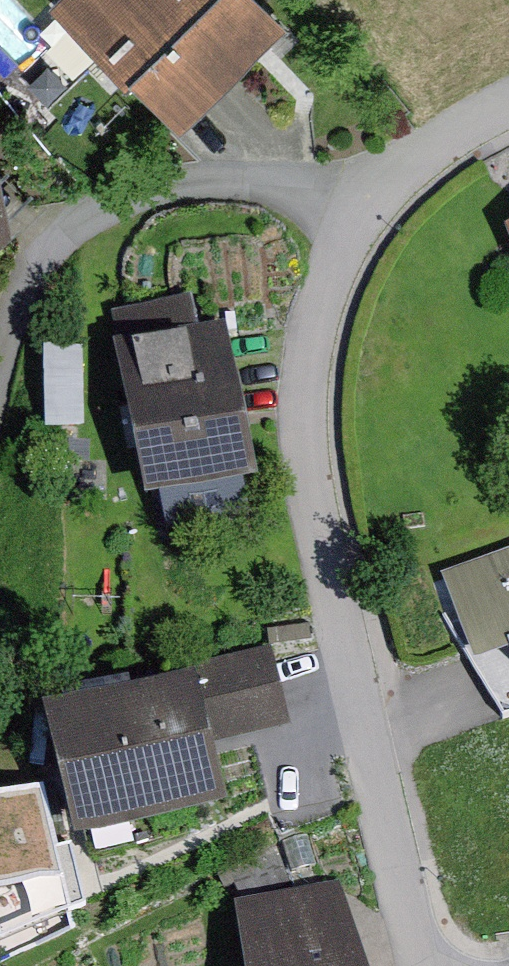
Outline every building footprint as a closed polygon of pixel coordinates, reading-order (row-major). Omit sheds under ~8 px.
[(63,7),(189,128),(225,91),(283,31),(251,0),(69,0),(63,7)] [(53,41),(0,9),(0,55),(33,75),(53,41)] [(21,236),(0,177),(0,257),(21,236)] [(241,362),(234,329),(131,350),(163,505),(267,484),(241,362)] [(89,420),(89,340),(54,340),(54,420),(89,420)] [(449,580),(477,654),(488,650),(508,642),(508,557),(449,580)] [(477,654),(494,682),(508,708),(508,642),(488,650),(477,654)] [(195,674),(199,687),(49,723),(79,846),(229,809),(215,751),(301,730),(294,701),(282,653),(195,674)] [(0,786),(0,894),(12,946),(86,930),(51,774),(0,786)] [(355,886),(241,915),(254,965),(376,965),(369,940),(355,886)]
